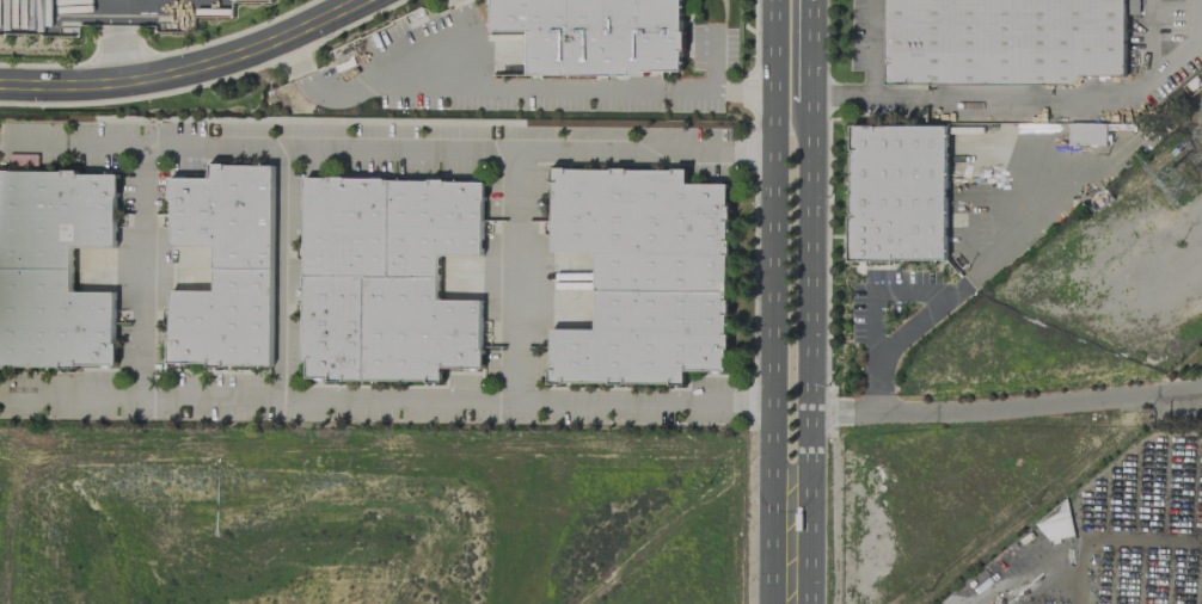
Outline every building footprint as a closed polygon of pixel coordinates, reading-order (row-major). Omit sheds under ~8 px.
[(491,30),(491,0),(680,0),(680,75),(527,74),(528,31),(491,30)] [(1124,82),(1124,14),(1138,14),(1138,0),(885,0),(885,82),(1124,82)] [(1105,123),(1068,122),(1067,144),(1105,144),(1105,123)] [(848,260),(945,260),(945,125),(849,125),(848,260)] [(270,365),(273,164),(209,163),(208,177),(170,177),(169,246),(214,246),(213,290),(168,290),(168,364),(270,365)] [(550,252),(594,252),(593,329),(549,328),(548,382),(683,384),(683,370),(726,370),(727,183),(686,183),(686,169),(551,168),(550,252)] [(114,366),(114,291),(71,291),(71,247),(115,247),(115,171),(0,171),(0,366),(114,366)] [(303,178),(302,359),(307,360),(306,379),(441,380),(441,367),(480,367),(481,299),(437,299),(437,255),(482,255),(482,179),(303,178)] [(1041,526),(1045,541),(1070,534),(1066,519),(1041,526)]
